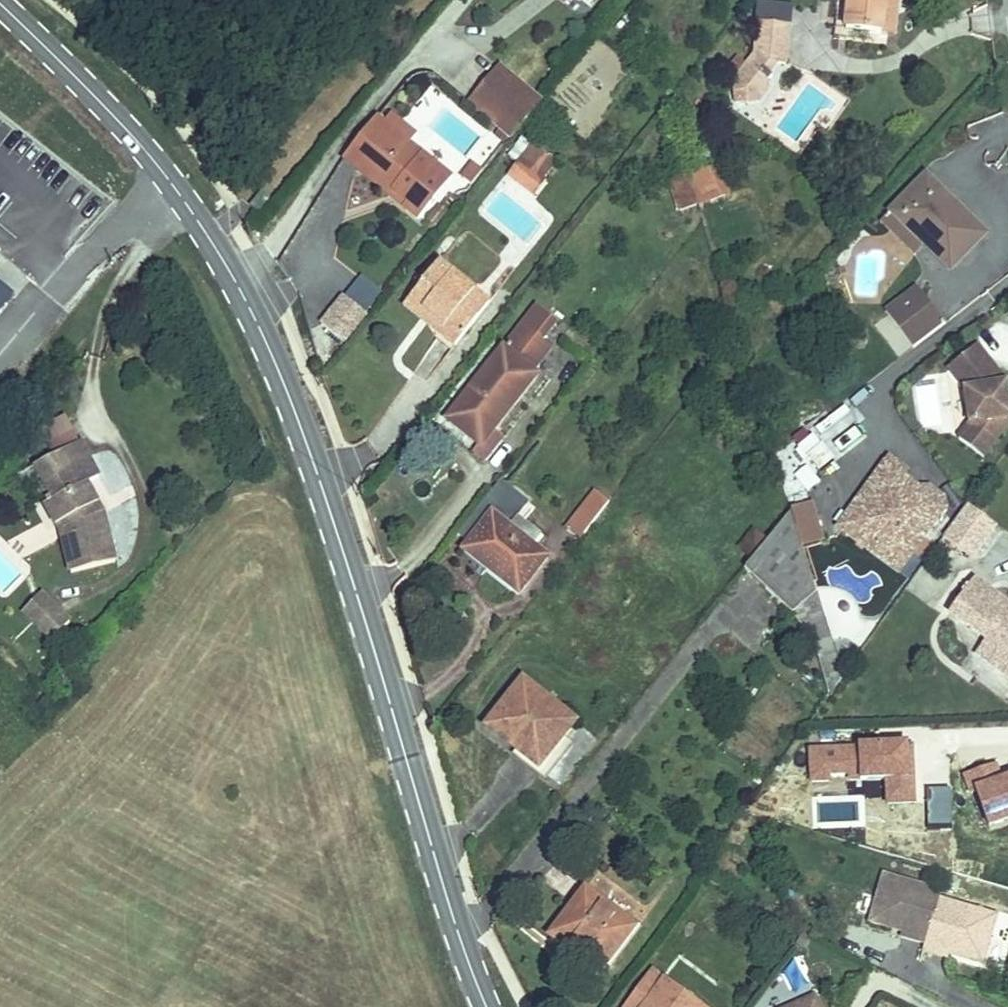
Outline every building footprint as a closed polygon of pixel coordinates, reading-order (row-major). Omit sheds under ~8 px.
[(561,16),(574,0),(542,0),(561,16)] [(855,71),(856,32),(870,33),(880,33),(881,0),(845,0),(844,15),(818,14),(816,70),(855,71)] [(856,32),(855,71),(869,71),(870,33),(856,32)] [(683,101),(706,129),(718,119),(714,115),(725,106),(717,97),(727,88),(746,98),(765,63),(730,44),(714,76),(683,101)] [(510,115),(475,85),(445,121),(480,151),(510,115)] [(528,140),(505,175),(536,194),(558,159),(528,140)] [(313,197),(349,151),(337,141),(300,185),(313,197)] [(349,151),(313,197),(318,200),(327,190),(343,204),(340,207),(367,230),(362,237),(377,250),(409,212),(382,189),(387,183),(349,151)] [(506,165),(493,152),(474,173),(487,185),(506,165)] [(414,205),(387,183),(382,189),(409,212),(414,205)] [(695,198),(674,204),(681,226),(701,220),(695,198)] [(504,250),(462,216),(446,236),(481,265),(474,272),(481,278),(504,250)] [(874,264),(910,297),(933,319),(967,282),(908,227),(874,264)] [(910,297),(874,264),(863,275),(899,309),(910,297)] [(346,291),(367,309),(382,291),(361,274),(346,291)] [(422,329),(434,315),(397,285),(382,306),(377,302),(368,313),(373,317),(362,329),(397,358),(413,371),(437,341),(422,329)] [(341,291),(318,321),(344,342),(368,312),(341,291)] [(449,327),(434,315),(422,329),(437,341),(449,327)] [(499,336),(483,356),(501,370),(516,351),(499,336)] [(501,370),(483,356),(411,444),(445,471),(457,457),(502,402),(495,397),(511,378),(501,370)] [(987,441),(983,406),(955,367),(925,388),(941,410),(945,445),(934,460),(957,478),(987,441)] [(807,489),(820,482),(813,471),(832,459),(815,431),(783,450),(807,489)] [(42,461),(12,480),(22,496),(8,506),(21,523),(11,528),(24,548),(35,541),(41,559),(29,565),(39,597),(83,585),(70,546),(60,550),(49,532),(62,525),(50,508),(66,499),(42,461)] [(884,574),(919,528),(908,520),(897,521),(888,514),(893,508),(877,496),(881,490),(863,476),(810,545),(843,570),(857,553),(884,574)] [(523,521),(535,502),(498,478),(486,497),(523,521)] [(0,488),(0,494),(8,506),(22,496),(12,480),(0,488)] [(563,527),(580,539),(609,499),(592,487),(563,527)] [(918,519),(902,507),(893,508),(888,514),(897,521),(908,520),(919,528),(918,519)] [(70,546),(62,525),(49,532),(60,550),(70,546)] [(944,579),(968,548),(940,526),(928,541),(915,557),(944,579)] [(564,531),(534,568),(546,578),(576,541),(564,531)] [(461,535),(455,542),(491,575),(500,565),(464,532),(461,535)] [(763,540),(773,572),(789,568),(781,535),(763,540)] [(773,572),(763,540),(715,598),(763,638),(785,612),(773,572)] [(35,541),(24,548),(29,565),(41,559),(35,541)] [(884,574),(857,553),(843,570),(870,591),(884,574)] [(989,643),(993,637),(946,602),(922,635),(959,663),(997,692),(1007,678),(1007,649),(1003,645),(999,650),(989,643)] [(1003,645),(993,637),(989,643),(999,650),(1003,645)] [(490,776),(479,789),(498,804),(542,751),(485,704),(451,744),(490,776)] [(551,759),(542,751),(498,804),(508,812),(551,759)] [(846,898),(834,940),(870,950),(879,953),(877,960),(894,964),(892,971),(906,975),(907,968),(917,971),(949,981),(962,938),(905,922),(907,916),(846,898)] [(546,969),(534,982),(551,997),(593,947),(541,904),(511,940),(546,969)] [(877,960),(879,953),(870,950),(868,957),(877,960)] [(917,971),(907,968),(906,975),(915,978),(917,971)] [(611,991),(598,1006),(630,1006),(611,991)]
